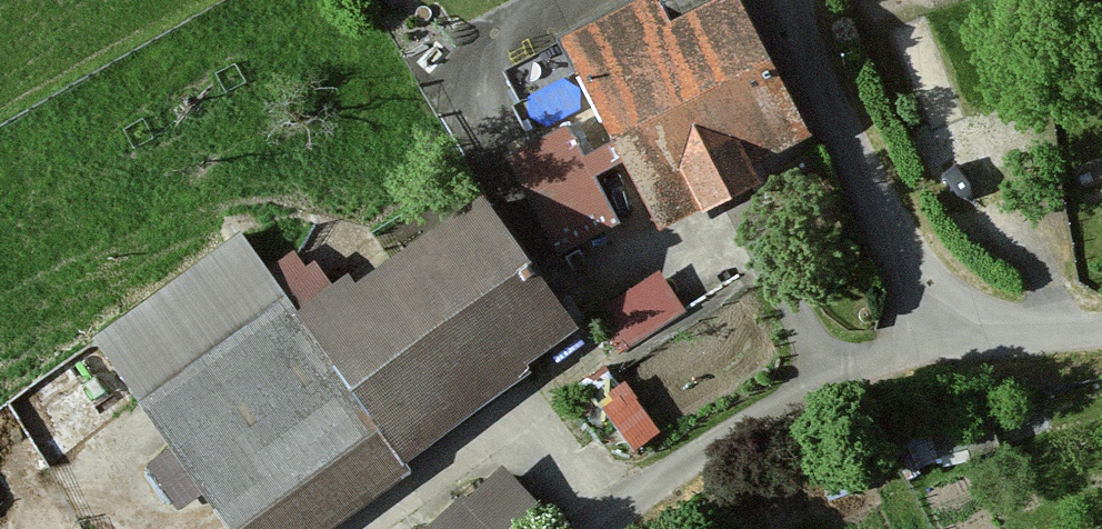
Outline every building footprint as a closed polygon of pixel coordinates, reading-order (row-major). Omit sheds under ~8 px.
[(590,57),(685,232),(817,164),(739,0),(707,0),(590,57)] [(567,133),(504,164),(552,262),(615,231),(591,182),(617,169),(608,149),(581,162),(567,133)] [(244,528),(283,528),(562,328),(485,222),(358,313),(348,299),(342,304),(317,270),(306,278),(295,262),(261,287),(234,250),(108,341),(244,528)] [(659,278),(595,319),(616,352),(680,311),(659,278)] [(438,528),(514,528),(535,509),(504,476),(468,509),(464,505),(438,528)]
